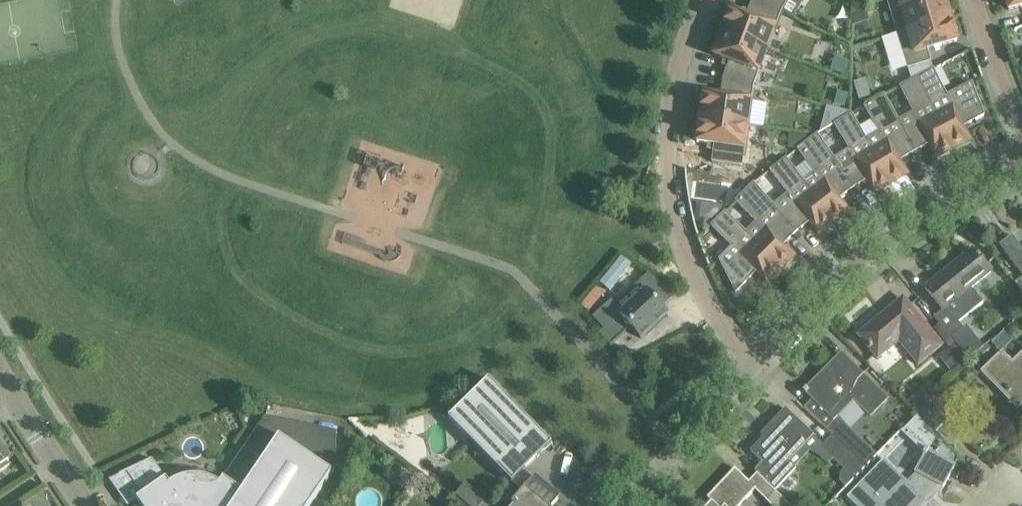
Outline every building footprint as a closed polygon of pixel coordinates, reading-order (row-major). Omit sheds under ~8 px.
[(781,11),(757,0),(753,0),(746,17),(730,11),(722,33),(767,49),(781,11)] [(781,11),(788,0),(757,0),(781,11)] [(897,33),(950,18),(945,0),(926,0),(913,4),(912,0),(887,0),(897,33)] [(1008,10),(1021,6),(1021,0),(1005,0),(1008,10)] [(950,18),(897,33),(907,68),(930,61),(927,49),(957,40),(950,18)] [(713,55),(730,61),(723,79),(753,86),(767,49),(722,33),(713,55)] [(946,96),(933,69),(916,78),(953,148),(969,140),(962,126),(984,115),(971,82),(946,96)] [(936,157),(953,148),(916,78),(900,86),(913,112),(898,120),(914,151),(929,143),(936,157)] [(753,86),(723,79),(721,97),(703,95),(700,120),(747,126),(753,86)] [(914,151),(898,120),(884,95),(864,106),(879,132),(866,139),(891,183),(906,173),(899,160),(914,151)] [(866,139),(851,114),(834,124),(849,149),(834,159),(852,188),(867,179),(875,192),(891,183),(866,139)] [(747,126),(700,120),(700,121),(696,120),(693,139),(697,139),(697,142),(714,144),(711,161),(742,166),(747,126)] [(788,134),(787,148),(796,149),(812,137),(788,134)] [(852,188),(834,159),(817,134),(798,149),(815,172),(803,182),(833,222),(848,210),(839,198),(852,188)] [(788,194),(773,205),(796,231),(809,221),(819,233),(833,222),(803,182),(785,158),(770,170),(788,194)] [(796,231),(773,205),(753,183),(736,201),(756,222),(746,233),(780,268),(793,255),(783,245),(796,231)] [(719,260),(736,292),(757,271),(767,282),(780,268),(746,233),(725,212),(711,226),(732,246),(719,260)] [(705,218),(703,228),(705,230),(717,219),(705,217),(705,218)] [(1021,276),(1021,249),(1012,235),(999,245),(1021,276)] [(953,264),(924,287),(943,310),(934,317),(939,325),(950,338),(951,338),(956,344),(968,359),(984,347),(966,325),(963,328),(958,322),(983,302),(971,287),(990,271),(972,249),(957,260),(960,263),(955,267),(953,264)] [(611,300),(592,318),(603,329),(599,334),(610,346),(630,327),(640,338),(644,335),(655,324),(658,327),(666,319),(664,316),(667,313),(645,290),(622,312),(611,300)] [(1011,305),(1021,316),(1021,315),(1021,296),(1011,305)] [(903,298),(881,316),(858,335),(877,358),(899,340),(918,364),(942,344),(903,298)] [(952,348),(939,358),(950,372),(963,361),(952,348)] [(981,370),(991,382),(996,377),(1017,400),(1021,396),(1021,352),(1012,362),(1002,351),(981,370)] [(812,399),(804,408),(826,429),(866,466),(876,455),(854,433),(851,436),(835,420),(854,400),(870,416),(887,399),(862,374),(859,377),(851,369),(854,366),(841,353),(807,388),(806,387),(802,391),(805,394),(806,393),(812,399)] [(551,443),(488,379),(448,418),(511,482),(551,443)] [(915,413),(933,431),(944,420),(943,419),(951,411),(933,394),(915,413)] [(763,437),(751,451),(762,462),(755,470),(772,488),(791,469),(785,463),(786,461),(812,436),(785,409),(767,428),(770,431),(763,437)] [(902,432),(912,442),(913,440),(927,425),(917,416),(903,430),(902,432)] [(141,505),(310,505),(335,469),(336,431),(265,417),(222,480),(215,476),(207,473),(198,472),(190,472),(182,473),(174,476),(167,480),(152,459),(119,474),(119,475),(127,472),(143,495),(136,499),(141,505)] [(855,478),(866,467),(832,435),(821,447),(845,469),(841,474),(841,481),(847,486),(855,478)] [(936,437),(932,445),(938,449),(940,445),(942,442),(936,437)] [(9,465),(7,461),(9,460),(7,458),(11,456),(1,441),(0,442),(0,471),(9,465)] [(925,502),(921,498),(934,484),(939,487),(942,488),(955,465),(952,463),(957,455),(940,445),(938,449),(935,454),(926,448),(925,450),(923,453),(925,454),(914,472),(917,474),(907,484),(898,474),(884,460),(858,486),(876,504),(878,505),(924,505),(927,503),(925,502)] [(756,488),(734,468),(707,498),(713,503),(710,505),(739,505),(756,488)] [(511,505),(553,505),(558,501),(524,472),(512,483),(522,492),(511,505)] [(775,490),(765,500),(772,505),(791,505),(775,490)]
